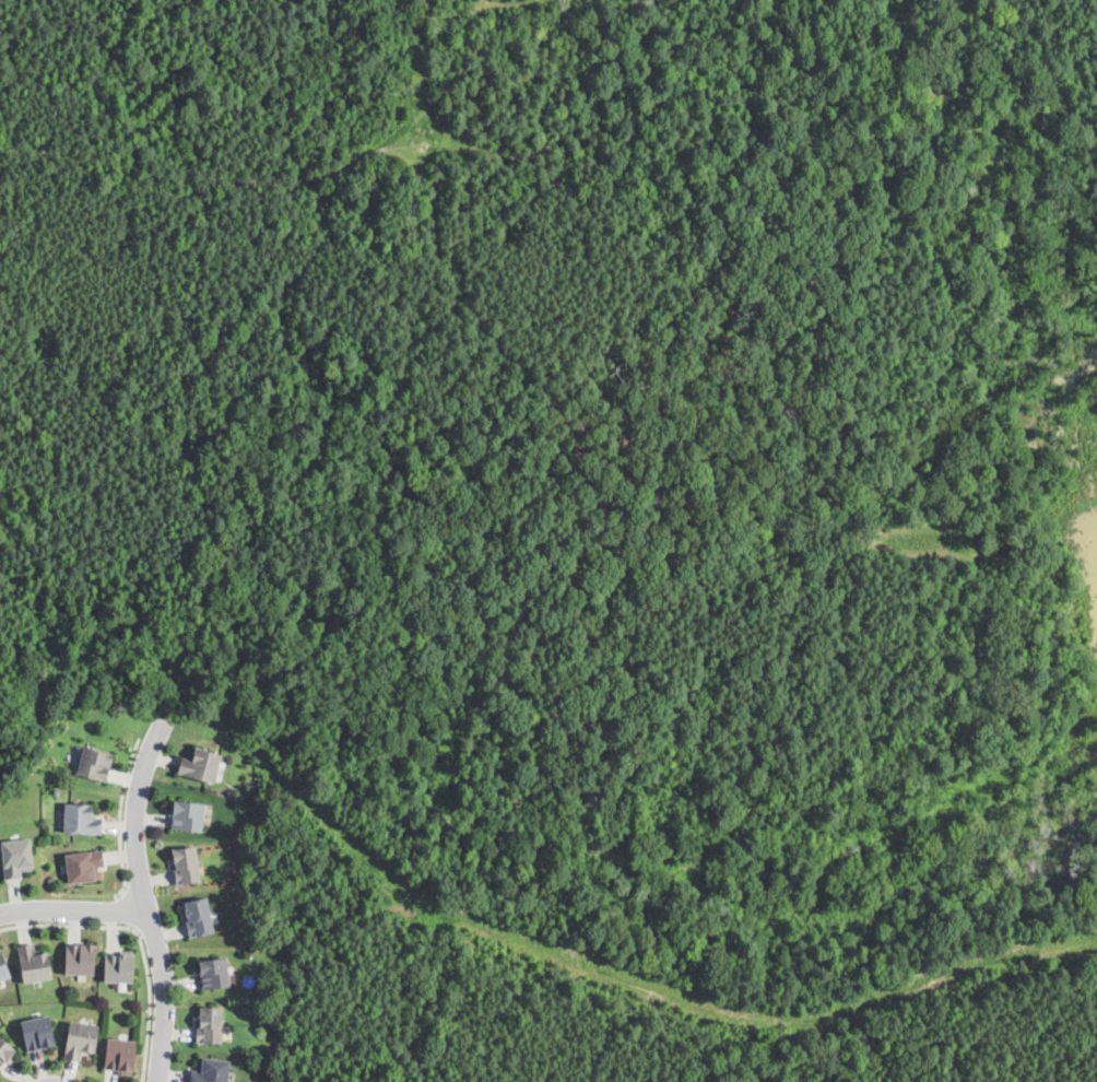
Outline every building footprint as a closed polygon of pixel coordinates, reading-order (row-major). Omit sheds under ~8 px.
[(120,732),(119,738),(106,733),(107,728),(120,732)] [(121,744),(120,750),(101,744),(103,739),(121,744)] [(222,753),(213,785),(177,774),(182,755),(188,757),(192,744),(222,753)] [(108,780),(78,775),(83,746),(113,751),(108,780)] [(201,832),(172,830),(175,799),(204,801),(201,832)] [(103,833),(64,833),(64,802),(93,802),(93,813),(96,813),(96,818),(103,818),(103,833)] [(31,838),(34,870),(22,871),(23,877),(5,879),(1,840),(31,838)] [(201,881),(175,884),(169,849),(196,845),(201,881)] [(101,878),(69,883),(63,855),(103,847),(106,866),(98,868),(101,878)] [(214,932),(189,938),(186,922),(190,921),(188,915),(187,916),(186,908),(187,908),(186,901),(207,896),(214,932)] [(34,942),(35,950),(49,948),(54,978),(23,983),(17,945),(34,942)] [(96,943),(95,975),(64,974),(64,942),(96,943)] [(11,977),(0,981),(0,948),(11,977)] [(132,983),(103,981),(104,953),(133,954),(132,983)] [(229,986),(203,989),(200,960),(226,956),(229,986)] [(221,1043),(194,1042),(196,1026),(199,1026),(200,1005),(223,1007),(221,1043)] [(26,1051),(20,1021),(49,1015),(55,1045),(26,1051)] [(99,1025),(95,1052),(86,1050),(85,1054),(81,1054),(80,1060),(63,1058),(70,1020),(99,1025)] [(7,1060),(0,1068),(0,1037),(15,1050),(10,1056),(14,1059),(10,1063),(7,1060)] [(135,1040),(133,1075),(114,1073),(115,1068),(104,1067),(106,1037),(135,1040)] [(231,1060),(228,1081),(190,1081),(191,1069),(194,1069),(196,1057),(231,1060)]
